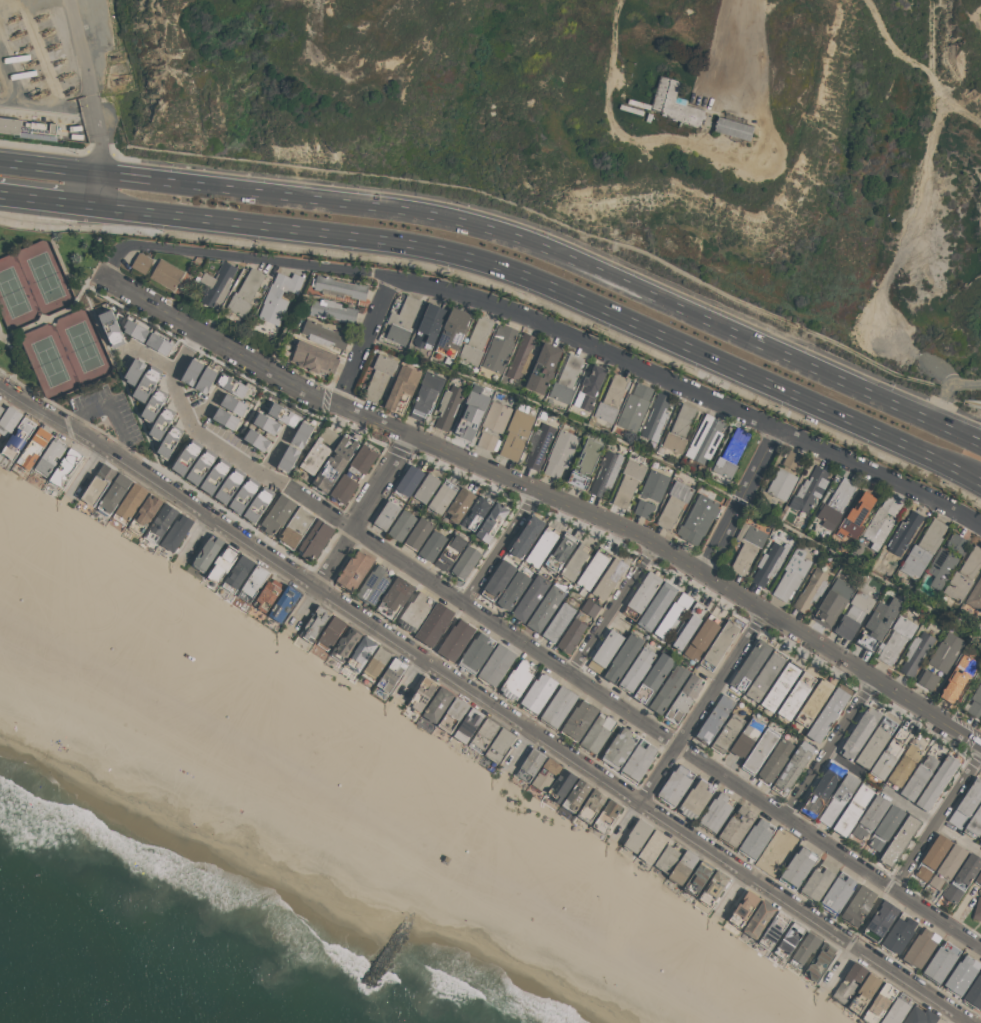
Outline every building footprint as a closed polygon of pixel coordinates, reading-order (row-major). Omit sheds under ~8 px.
[(675,96),(687,100),(686,104),(704,110),(703,114),(705,114),(702,124),(700,123),(699,127),(681,122),(679,126),(678,126),(679,121),(666,117),(667,115),(626,103),(628,98),(650,105),(659,75),(679,81),(675,96)] [(643,110),(642,115),(618,108),(619,103),(643,110)] [(19,134),(0,132),(0,116),(21,119),(19,134)] [(753,126),(749,141),(713,131),(717,116),(753,126)] [(144,275),(130,266),(138,251),(153,260),(144,275)] [(159,258),(183,272),(173,291),(149,277),(159,258)] [(237,267),(230,278),(229,278),(227,281),(230,283),(227,289),(228,290),(216,311),(200,301),(208,286),(198,280),(203,272),(213,277),(223,260),(237,267)] [(265,274),(249,303),(251,304),(243,319),(225,308),(234,291),(236,292),(251,266),(265,274)] [(290,278),(293,272),(304,277),(296,294),(286,289),(285,291),(281,290),(278,296),(289,301),(278,326),(257,316),(263,304),(262,303),(271,283),(272,283),(277,272),(290,278)] [(332,277),(331,278),(352,283),(352,282),(367,285),(364,300),(349,297),(349,296),(343,294),(342,297),(335,296),(334,297),(321,295),(322,293),(320,293),(321,290),(312,289),(313,286),(310,285),(312,277),(315,278),(316,274),(332,277)] [(421,301),(408,330),(410,331),(404,345),(385,337),(390,325),(386,323),(391,311),(397,314),(406,294),(421,301)] [(311,299),(319,300),(319,299),(321,299),(321,298),(334,301),(334,302),(341,304),(340,307),(345,308),(345,307),(357,309),(354,324),(308,314),(311,299)] [(431,349),(427,347),(426,348),(422,347),(421,350),(412,346),(414,341),(412,340),(428,302),(447,310),(431,349)] [(451,306),(458,309),(458,308),(466,311),(465,312),(470,314),(469,318),(472,319),(458,351),(456,350),(452,358),(435,351),(437,346),(436,345),(443,328),(442,327),(451,306)] [(112,347),(97,312),(105,309),(105,310),(109,308),(110,309),(111,308),(123,337),(122,337),(124,342),(112,347)] [(494,321),(481,350),(483,351),(477,366),(457,358),(464,343),(466,344),(478,314),(494,321)] [(126,317),(122,323),(124,324),(123,326),(126,328),(124,331),(143,342),(146,337),(145,337),(149,330),(126,317)] [(320,325),(333,330),(333,329),(349,335),(343,350),(332,345),(333,344),(329,343),(327,347),(306,339),(307,336),(300,333),(306,318),(321,324),(320,325)] [(501,323),(518,330),(513,341),(514,342),(500,374),(480,366),(498,323),(501,324),(501,323)] [(175,345),(171,351),(170,350),(167,356),(145,343),(147,338),(148,338),(152,331),(175,345)] [(537,337),(532,349),(531,348),(529,353),(532,354),(530,360),(531,361),(526,373),(524,373),(524,374),(522,374),(519,381),(504,375),(507,368),(508,366),(511,360),(512,360),(517,349),(515,349),(522,331),(537,337)] [(336,354),(335,358),(339,359),(333,373),(328,371),(327,374),(319,370),(318,373),(308,369),(309,368),(305,366),(304,368),(297,365),(298,363),(290,360),(296,345),(296,344),(298,339),(336,354)] [(549,382),(548,386),(546,385),(542,394),(524,387),(544,341),(563,349),(553,372),(553,374),(552,376),(551,378),(549,379),(547,382),(549,382)] [(391,376),(389,375),(377,403),(362,397),(374,369),(371,367),(378,352),(397,361),(391,376)] [(583,358),(571,389),(573,389),(567,404),(548,396),(554,381),(557,382),(569,352),(583,358)] [(205,362),(199,359),(199,360),(193,356),(180,379),(185,382),(185,381),(192,385),(205,362)] [(133,388),(130,387),(124,376),(135,357),(139,360),(146,364),(133,388)] [(607,369),(589,411),(573,404),(584,376),(588,377),(594,363),(607,369)] [(162,370),(144,404),(136,400),(137,399),(133,397),(134,396),(132,395),(147,368),(148,369),(150,364),(162,370)] [(219,370),(213,367),(213,368),(207,364),(194,387),(198,390),(199,389),(206,393),(219,370)] [(403,415),(383,406),(395,378),(401,364),(421,372),(403,415)] [(445,378),(438,393),(437,393),(432,403),(433,404),(429,414),(426,412),(423,422),(409,416),(415,402),(414,402),(417,396),(416,396),(420,386),(419,385),(425,370),(445,378)] [(251,388),(248,395),(247,394),(245,398),(243,397),(242,398),(215,383),(221,371),(251,388)] [(628,378),(616,408),(618,409),(612,423),(593,415),(599,401),(601,402),(614,372),(628,378)] [(652,388),(647,401),(648,401),(635,433),(615,424),(628,392),(631,394),(637,381),(652,388)] [(465,390),(459,404),(458,404),(447,432),(433,426),(438,415),(438,416),(440,411),(437,410),(440,404),(439,403),(444,390),(445,391),(446,389),(449,390),(451,384),(465,390)] [(143,416),(140,415),(156,387),(167,394),(151,423),(145,419),(143,416)] [(470,438),(489,396),(472,388),(453,431),(470,438)] [(250,406),(246,412),(245,411),(242,417),(219,404),(222,399),(222,400),(227,392),(250,406)] [(657,392),(672,398),(667,408),(666,407),(664,412),(667,413),(658,433),(659,434),(656,441),(639,434),(645,420),(646,420),(652,407),(651,407),(657,392)] [(271,400),(267,407),(268,407),(266,410),(268,411),(267,413),(295,429),(301,417),(271,400)] [(481,425),(492,400),(512,408),(501,434),(481,425)] [(696,408),(683,437),(687,439),(680,454),(661,446),(667,430),(669,431),(682,402),(696,408)] [(6,437),(0,433),(0,417),(9,405),(23,414),(10,433),(9,432),(6,437)] [(150,433),(148,433),(164,405),(175,412),(159,441),(152,438),(150,433)] [(242,420),(239,426),(238,425),(234,431),(212,418),(214,413),(219,406),(242,420)] [(516,461),(498,453),(508,430),(506,429),(515,408),(534,417),(529,429),(530,430),(516,461)] [(257,410),(254,416),(255,417),(252,422),(274,435),(277,431),(281,424),(257,410)] [(722,434),(709,460),(705,458),(702,464),(684,454),(705,412),(724,422),(719,432),(722,434)] [(315,425),(309,422),(309,423),(303,419),(290,442),(294,445),(295,444),(302,448),(315,425)] [(556,428),(549,442),(548,442),(542,455),(544,455),(537,471),(523,464),(528,454),(530,450),(527,449),(530,442),(528,442),(534,430),(535,430),(536,428),(538,429),(541,421),(556,428)] [(158,452),(156,451),(172,424),(183,430),(166,460),(160,456),(158,452)] [(52,435),(28,470),(16,462),(39,426),(52,435)] [(248,426),(245,431),(246,432),(242,437),(264,452),(267,448),(267,447),(271,441),(248,426)] [(313,475),(299,466),(325,426),(339,435),(313,475)] [(711,469),(718,455),(720,457),(736,426),(750,433),(734,464),(737,465),(730,479),(711,469)] [(542,472),(547,461),(546,460),(560,428),(579,437),(566,468),(564,467),(559,479),(542,472)] [(482,430),(498,437),(497,439),(500,440),(496,451),(492,449),(491,451),(476,445),(482,430)] [(312,482),(330,455),(332,456),(335,451),(333,450),(345,433),(354,439),(354,438),(359,441),(357,443),(358,444),(327,492),(312,482)] [(47,477),(33,469),(54,436),(68,445),(47,477)] [(203,445),(182,477),(175,472),(176,472),(172,469),(173,468),(171,467),(188,442),(189,442),(192,438),(203,445)] [(603,444),(590,474),(585,472),(584,475),(589,477),(584,489),(566,482),(572,470),(573,470),(581,450),(587,438),(603,444)] [(358,483),(344,504),(329,494),(343,473),(344,474),(350,465),(349,464),(363,443),(378,453),(364,474),(363,473),(357,482),(358,483)] [(287,474),(281,470),(282,470),(276,466),(289,444),(294,446),(293,447),(300,451),(287,474)] [(82,455),(73,468),(70,472),(68,474),(66,476),(66,480),(61,478),(61,486),(48,480),(70,447),(82,455)] [(218,454),(196,486),(189,482),(190,481),(186,479),(187,478),(186,477),(203,451),(203,452),(206,447),(218,454)] [(607,449),(617,453),(618,453),(621,454),(622,456),(623,456),(610,487),(605,485),(600,497),(588,492),(600,464),(599,463),(602,457),(603,457),(607,449)] [(781,464),(789,449),(806,458),(799,473),(781,464)] [(232,464),(211,496),(204,491),(201,488),(201,487),(200,486),(217,461),(220,457),(232,464)] [(625,509),(610,503),(623,473),(621,472),(628,458),(647,466),(641,481),(638,479),(625,509)] [(94,506),(80,497),(103,462),(117,471),(94,506)] [(410,464),(418,467),(424,473),(408,497),(402,493),(401,496),(393,491),(395,488),(410,464)] [(828,480),(819,498),(815,496),(813,499),(814,499),(807,513),(797,508),(796,510),(787,506),(793,494),(795,495),(800,484),(802,484),(805,478),(808,480),(810,475),(809,475),(814,465),(828,471),(824,478),(828,480)] [(246,474),(225,505),(218,501),(219,500),(215,498),(216,497),(214,496),(231,470),(232,471),(235,466),(246,474)] [(797,477),(784,501),(765,491),(778,466),(797,477)] [(639,494),(650,468),(669,476),(659,502),(639,494)] [(109,515),(96,507),(119,472),(132,480),(109,515)] [(428,472),(440,480),(425,504),(412,495),(428,472)] [(260,483),(239,515),(232,510),(233,509),(229,507),(230,506),(228,505),(245,480),(246,480),(249,476),(260,483)] [(857,484),(839,512),(842,514),(834,527),(815,516),(823,502),(826,504),(843,476),(857,484)] [(694,489),(686,503),(684,502),(669,530),(655,522),(669,495),(669,494),(667,493),(675,479),(694,489)] [(125,526),(111,517),(134,482),(148,491),(125,526)] [(442,482),(456,491),(440,515),(426,506),(442,482)] [(275,493),(254,524),(247,520),(247,519),(244,517),(244,516),(243,515),(260,489),(261,490),(264,485),(275,493)] [(462,486),(476,495),(458,523),(449,517),(451,515),(445,511),(462,486)] [(875,498),(860,524),(863,526),(855,539),(846,534),(841,538),(834,534),(838,528),(837,527),(844,514),(846,515),(851,507),(852,508),(858,498),(859,499),(863,491),(875,498)] [(140,536),(127,527),(150,492),(163,501),(140,536)] [(718,503),(716,507),(719,508),(714,519),(712,518),(702,536),(701,536),(696,546),(679,537),(680,536),(675,533),(680,524),(682,525),(699,492),(718,503)] [(260,523),(280,493),(296,503),(282,525),(281,524),(274,534),(273,532),(271,535),(263,530),(265,527),(260,523)] [(860,535),(878,506),(880,506),(887,494),(902,503),(894,517),(886,512),(883,517),(893,523),(876,551),(869,547),(872,542),(860,535)] [(460,523),(478,496),(480,497),(481,495),(486,499),(487,497),(493,501),(473,531),(464,525),(464,526),(460,523)] [(654,505),(648,519),(633,513),(639,498),(654,505)] [(372,523),(388,499),(400,508),(384,531),(372,523)] [(496,501),(509,510),(487,543),(474,535),(496,501)] [(156,544),(142,537),(165,502),(178,510),(156,544)] [(278,537),(299,505),(315,516),(292,550),(279,541),(280,539),(278,537)] [(387,532),(402,509),(410,512),(416,518),(401,541),(393,538),(387,532)] [(923,517),(914,531),(907,542),(909,544),(906,549),(905,548),(899,557),(886,549),(890,542),(888,541),(889,540),(888,539),(893,531),(894,532),(900,522),(903,523),(905,520),(904,519),(910,509),(923,517)] [(160,544),(176,519),(178,520),(182,514),(194,521),(173,552),(160,544)] [(524,554),(523,554),(520,559),(510,552),(514,547),(511,546),(532,514),(545,523),(524,554)] [(421,516),(433,524),(416,551),(403,542),(421,516)] [(313,556),(309,561),(301,555),(303,552),(297,548),(318,517),(335,529),(316,558),(313,556)] [(942,538),(932,554),(932,553),(918,577),(912,574),(910,576),(898,569),(913,543),(916,545),(933,517),(947,525),(940,537),(942,538)] [(743,521),(767,534),(760,548),(758,547),(743,576),(729,569),(742,543),(734,538),(743,521)] [(537,568),(524,559),(548,524),(560,532),(537,568)] [(418,553),(433,529),(441,533),(447,538),(431,562),(424,558),(418,553)] [(944,545),(952,531),(970,542),(962,555),(944,545)] [(454,532),(467,541),(446,572),(433,563),(454,532)] [(559,568),(557,571),(555,570),(553,572),(545,567),(546,564),(544,563),(550,554),(551,555),(562,538),(561,537),(565,532),(577,540),(575,542),(576,543),(563,563),(562,563),(561,565),(559,569),(559,568)] [(203,573),(190,565),(211,533),(223,541),(203,573)] [(785,542),(790,545),(783,558),(777,570),(776,569),(774,573),(772,575),(769,574),(768,577),(762,588),(750,581),(758,566),(756,565),(763,552),(765,553),(773,540),(782,546),(785,542)] [(572,582),(570,581),(568,583),(560,577),(562,575),(559,573),(561,571),(560,570),(563,567),(580,541),(591,549),(588,554),(589,555),(585,561),(584,560),(576,571),(578,573),(572,582)] [(226,543),(240,552),(218,584),(207,576),(214,566),(212,564),(226,543)] [(449,571),(467,544),(475,548),(481,554),(463,580),(449,571)] [(974,544),(980,548),(980,562),(970,580),(973,581),(961,601),(956,598),(955,600),(942,592),(955,570),(957,571),(974,544)] [(804,557),(811,561),(795,589),(793,588),(785,602),(771,594),(785,569),(783,568),(796,546),(805,551),(804,557)] [(958,558),(939,591),(928,584),(933,575),(925,570),(940,547),(958,558)] [(610,557),(588,590),(575,582),(597,548),(610,557)] [(357,549),(365,554),(366,553),(375,559),(353,592),(335,580),(350,557),(352,558),(357,549)] [(233,593),(221,585),(242,553),(254,562),(233,593)] [(603,601),(590,593),(615,556),(627,564),(603,601)] [(493,603),(479,594),(502,558),(516,568),(493,603)] [(249,603),(236,595),(257,564),(269,573),(249,603)] [(378,564),(386,569),(387,568),(394,573),(373,605),(368,602),(368,603),(355,595),(371,570),(373,571),(378,564)] [(791,606),(800,591),(801,592),(808,580),(807,579),(815,566),(828,574),(825,581),(827,582),(826,583),(826,584),(819,596),(819,595),(815,601),(812,600),(809,603),(811,604),(805,614),(791,606)] [(509,611),(501,608),(496,602),(517,570),(525,573),(530,579),(509,611)] [(634,621),(621,612),(649,570),(662,579),(634,621)] [(963,601),(980,572),(980,613),(963,601)] [(550,582),(523,623),(510,614),(537,573),(550,582)] [(397,575),(415,587),(402,606),(401,606),(392,620),(376,609),(381,600),(397,575)] [(817,608),(836,576),(854,587),(847,599),(848,599),(829,629),(812,619),(818,609),(817,608)] [(255,599),(268,580),(281,589),(265,613),(257,607),(260,602),(255,599)] [(636,623),(663,581),(664,582),(664,580),(677,589),(676,590),(677,590),(649,632),(636,623)] [(565,592),(538,633),(525,624),(552,583),(565,592)] [(267,614),(287,584),(300,592),(280,623),(267,614)] [(833,630),(843,613),(845,614),(851,604),(849,602),(857,589),(875,600),(867,613),(865,612),(859,623),(860,623),(849,640),(848,639),(848,640),(834,632),(834,631),(833,630)] [(693,599),(685,610),(682,607),(676,616),(680,618),(671,632),(668,629),(662,638),(653,633),(674,601),(675,602),(682,591),(693,599)] [(419,592),(426,597),(427,596),(435,601),(414,632),(410,630),(409,632),(399,625),(400,624),(397,622),(410,601),(412,602),(419,592)] [(871,652),(854,642),(864,626),(863,626),(878,600),(887,605),(893,596),(903,602),(879,641),(878,641),(871,652)] [(580,609),(587,598),(600,607),(593,618),(580,609)] [(437,600),(455,612),(445,626),(446,627),(442,634),(441,633),(431,647),(413,636),(437,600)] [(701,619),(681,651),(672,645),(677,637),(674,635),(683,620),(686,622),(692,613),(688,611),(695,600),(706,608),(700,618),(701,619)] [(563,601),(576,610),(553,643),(541,635),(563,601)] [(311,643),(298,635),(318,605),(331,613),(311,643)] [(709,613),(721,620),(718,624),(720,626),(696,662),(688,658),(682,653),(706,617),(707,617),(709,613)] [(326,650),(316,644),(318,641),(317,640),(333,615),(346,623),(330,648),(328,647),(326,650)] [(890,628),(899,615),(916,625),(908,639),(907,638),(890,666),(876,657),(893,629),(890,628)] [(587,625),(580,636),(569,654),(556,645),(574,617),(587,625)] [(460,618),(467,623),(467,622),(475,627),(475,628),(475,629),(453,662),(436,651),(453,625),(455,626),(460,618)] [(727,619),(740,627),(711,671),(698,663),(727,619)] [(342,635),(349,625),(362,633),(343,662),(329,653),(341,636),(342,635)] [(599,674),(586,665),(610,628),(624,637),(604,668),(603,668),(599,674)] [(480,631),(488,637),(489,636),(496,641),(474,675),(457,664),(461,658),(460,658),(473,638),(475,639),(480,631)] [(614,685),(601,676),(631,631),(644,640),(614,685)] [(935,638),(911,677),(909,676),(897,670),(904,660),(902,659),(908,649),(906,648),(914,636),(915,637),(916,636),(919,638),(923,631),(935,638)] [(927,662),(940,640),(941,641),(948,631),(965,641),(945,673),(927,662)] [(358,672),(345,664),(347,660),(363,635),(377,644),(370,655),(370,654),(358,672)] [(772,647),(742,692),(728,683),(758,637),(772,647)] [(498,642),(517,654),(495,688),(476,675),(498,642)] [(372,683),(360,675),(379,646),(391,654),(372,683)] [(631,692),(630,694),(618,685),(619,684),(618,683),(636,656),(643,646),(656,654),(649,664),(650,665),(631,692)] [(787,656),(757,702),(744,694),(772,651),(773,651),(775,648),(787,656)] [(645,705),(632,696),(661,651),(675,660),(645,705)] [(979,663),(971,677),(970,676),(969,678),(968,678),(957,695),(957,697),(956,699),(954,700),(952,703),(939,695),(942,691),(941,690),(943,688),(944,688),(948,681),(946,679),(963,653),(979,663)] [(389,694),(375,685),(394,655),(409,664),(402,674),(401,674),(394,684),(395,685),(389,694)] [(521,659),(529,665),(529,664),(537,668),(516,700),(513,698),(511,700),(501,693),(502,691),(499,689),(512,669),(514,670),(521,659)] [(759,704),(788,661),(789,662),(791,659),(801,666),(799,669),(800,670),(772,712),(759,704)] [(660,714),(648,706),(677,662),(689,671),(660,714)] [(939,677),(931,691),(917,682),(925,669),(939,677)] [(776,712),(804,671),(816,679),(789,721),(776,712)] [(544,672),(558,682),(537,713),(536,715),(535,716),(522,707),(523,705),(519,702),(535,679),(536,679),(541,672),(543,674),(544,672)] [(676,725),(664,716),(663,716),(680,690),(691,672),(700,678),(704,681),(702,685),(676,725)] [(425,675),(438,684),(418,714),(412,710),(414,708),(406,703),(413,692),(414,692),(419,686),(418,685),(425,675)] [(834,685),(806,727),(794,719),(820,679),(822,680),(823,678),(834,685)] [(970,698),(980,679),(980,718),(980,720),(965,711),(972,700),(970,698)] [(555,730),(539,719),(561,684),(578,695),(555,730)] [(435,723),(421,714),(440,685),(454,694),(435,723)] [(805,734),(837,686),(850,695),(819,743),(805,734)] [(706,745),(693,737),(722,693),(735,702),(706,745)] [(450,733),(437,725),(446,712),(445,712),(455,696),(469,705),(459,721),(458,720),(450,733)] [(582,700),(590,705),(590,703),(598,708),(576,743),(559,731),(575,706),(577,707),(582,700)] [(881,714),(851,760),(838,752),(841,748),(840,747),(868,705),(881,714)] [(600,712),(606,716),(606,715),(616,721),(595,755),(579,744),(600,712)] [(711,745),(732,712),(745,720),(723,753),(722,753),(722,754),(710,747),(711,745)] [(897,724),(867,770),(854,761),(884,715),(897,724)] [(743,757),(741,756),(740,757),(729,750),(752,716),(764,724),(754,740),(743,757)] [(481,754),(467,745),(486,717),(499,725),(481,754)] [(883,780),(880,778),(880,779),(869,772),(870,771),(869,771),(884,749),(900,725),(910,732),(902,743),(904,743),(901,747),(903,748),(897,758),(883,780)] [(632,732),(639,736),(635,742),(636,742),(619,767),(618,767),(617,769),(617,770),(600,759),(617,733),(618,733),(623,726),(632,732)] [(767,726),(779,734),(778,736),(779,736),(754,773),(753,773),(752,774),(741,767),(742,765),(741,765),(766,728),(767,726)] [(515,735),(496,763),(484,755),(484,753),(487,749),(502,727),(515,735)] [(771,782),(770,782),(768,785),(757,778),(759,775),(757,773),(780,737),(789,740),(795,746),(771,782)] [(637,782),(637,781),(636,783),(619,772),(621,770),(620,770),(638,743),(638,744),(642,738),(648,742),(648,743),(657,749),(652,756),(654,757),(637,782)] [(786,793),(785,792),(783,796),(771,787),(773,784),(772,784),(799,744),(803,739),(815,748),(812,752),(812,753),(786,793)] [(886,779),(909,743),(917,747),(923,752),(899,788),(886,779)] [(528,782),(515,773),(532,747),(546,756),(528,782)] [(918,763),(920,765),(927,753),(939,761),(912,801),(899,793),(918,763)] [(959,762),(927,812),(914,803),(947,754),(959,762)] [(544,792),(530,783),(548,757),(561,766),(544,792)] [(679,764),(687,769),(688,769),(695,773),(691,779),(692,780),(675,806),(674,805),(673,807),(657,796),(658,795),(657,794),(672,770),(674,771),(679,764)] [(834,764),(844,770),(814,817),(800,808),(827,766),(831,769),(834,764)] [(576,776),(558,803),(553,800),(554,799),(547,794),(548,793),(547,792),(549,788),(550,789),(564,768),(576,776)] [(846,802),(830,827),(818,819),(832,797),(830,796),(847,771),(860,780),(846,801),(846,802)] [(976,776),(980,779),(980,797),(960,829),(947,821),(976,776)] [(574,813),(561,804),(579,777),(592,786),(574,813)] [(715,787),(693,821),(680,812),(681,810),(678,808),(691,787),(693,788),(700,778),(707,783),(708,782),(715,787)] [(845,837),(831,828),(861,783),(875,792),(845,837)] [(589,824),(576,815),(594,788),(607,796),(589,824)] [(720,791),(728,796),(736,800),(732,806),(733,807),(715,833),(714,832),(698,822),(697,821),(713,797),(715,798),(720,791)] [(890,802),(872,830),(871,830),(869,832),(868,832),(862,841),(850,833),(876,793),(890,802)] [(604,834),(591,826),(610,798),(622,806),(604,834)] [(964,827),(980,801),(980,831),(978,836),(975,834),(973,838),(963,831),(965,827),(964,827)] [(879,852),(867,844),(873,835),(872,834),(874,832),(873,831),(891,803),(905,812),(879,852)] [(735,847),(734,846),(733,848),(718,838),(719,836),(717,836),(733,812),(735,813),(741,804),(757,815),(735,847)] [(921,821),(891,868),(883,863),(883,864),(879,862),(880,861),(877,859),(907,812),(921,821)] [(639,817),(653,827),(636,853),(622,844),(628,836),(627,835),(639,817)] [(753,860),(737,850),(738,849),(737,848),(753,824),(755,825),(760,818),(767,823),(767,822),(775,827),(772,833),(755,860),(754,859),(753,860)] [(651,864),(637,855),(638,855),(655,829),(668,837),(651,864)] [(798,842),(776,875),(775,874),(774,876),(758,865),(773,841),(780,846),(782,842),(777,838),(782,831),(798,842)] [(925,882),(914,874),(917,870),(915,869),(938,833),(952,841),(925,882)] [(653,865),(667,844),(672,847),(675,842),(678,844),(677,846),(682,849),(666,873),(653,865)] [(941,891),(928,883),(935,872),(935,871),(954,842),(967,851),(941,891)] [(818,856),(797,888),(796,887),(795,889),(778,879),(780,876),(779,876),(795,852),(796,853),(802,846),(818,856)] [(667,877),(686,849),(699,857),(691,869),(681,885),(667,877)] [(970,851),(980,858),(980,865),(955,904),(941,895),(970,851)] [(695,895),(714,867),(704,861),(701,859),(682,889),(692,895),(693,894),(695,895)] [(838,869),(816,902),(815,901),(815,902),(799,892),(800,891),(799,890),(814,868),(816,869),(822,859),(838,869)] [(973,879),(980,868),(980,886),(974,881),(975,880),(973,879)] [(698,898),(716,869),(730,877),(712,906),(710,905),(709,907),(699,901),(700,899),(698,898)] [(841,871),(856,881),(851,889),(852,890),(837,913),(820,901),(823,898),(822,898),(836,876),(837,876),(841,871)] [(861,883),(877,894),(871,902),(873,903),(857,927),(839,915),(861,883)] [(747,889),(760,898),(741,927),(728,918),(747,889)] [(977,896),(980,897),(980,920),(972,918),(977,896)] [(742,930),(762,899),(776,908),(756,939),(742,930)] [(884,899),(900,909),(881,938),(880,937),(878,940),(876,942),(862,933),(864,930),(863,930),(865,927),(864,927),(884,899)] [(757,942),(778,910),(784,914),(784,915),(790,919),(769,950),(757,942)] [(914,930),(899,954),(895,951),(893,953),(880,944),(902,911),(910,916),(909,917),(917,922),(912,929),(914,930)] [(772,951),(793,920),(806,928),(784,961),(774,955),(775,953),(772,951)] [(924,927),(932,932),(933,931),(941,936),(920,969),(914,965),(913,966),(901,958),(917,933),(919,935),(924,927)] [(788,962),(791,958),(790,957),(808,931),(821,940),(812,953),(811,951),(802,965),(801,964),(798,969),(788,962)] [(836,949),(815,981),(802,973),(824,941),(836,949)] [(922,972),(939,946),(941,948),(946,941),(960,950),(939,983),(938,983),(937,984),(922,974),(923,973),(922,972)] [(943,984),(958,961),(960,962),(965,954),(973,959),(980,964),(977,969),(978,970),(960,996),(959,995),(958,997),(945,988),(946,986),(943,984)] [(831,995),(854,960),(868,969),(845,1004),(831,995)] [(846,1006),(869,972),(881,980),(858,1015),(846,1006)] [(979,975),(980,972),(980,1007),(980,1009),(978,1008),(977,1009),(962,999),(963,998),(962,997),(978,974),(979,975)] [(898,990),(876,1022),(870,1022),(861,1017),(885,981),(898,990)] [(910,1005),(898,1022),(879,1022),(896,996),(897,997),(900,992),(910,998),(907,1003),(910,1005)] [(938,1017),(934,1022),(901,1022),(913,1005),(923,1011),(925,1008),(938,1017)]
